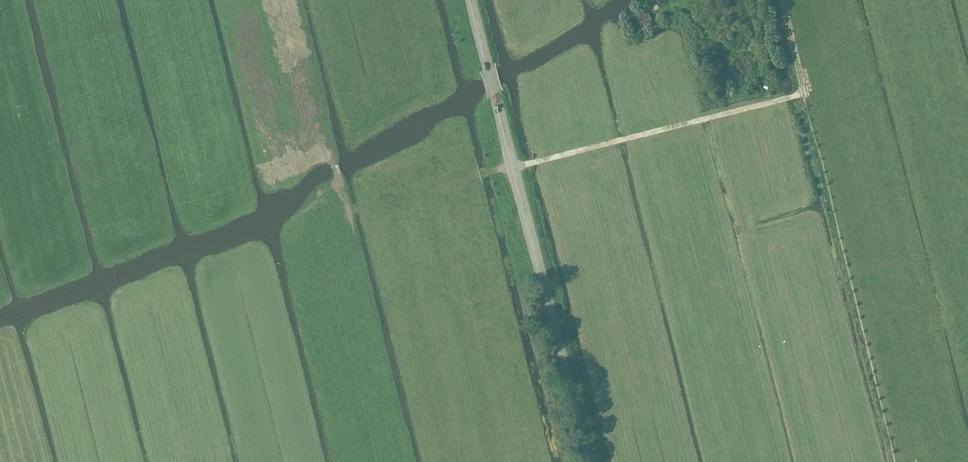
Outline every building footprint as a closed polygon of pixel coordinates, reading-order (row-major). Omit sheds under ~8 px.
[(640,18),(637,20),(642,28),(652,23),(648,14),(646,15),(645,13),(639,16),(640,18)]
